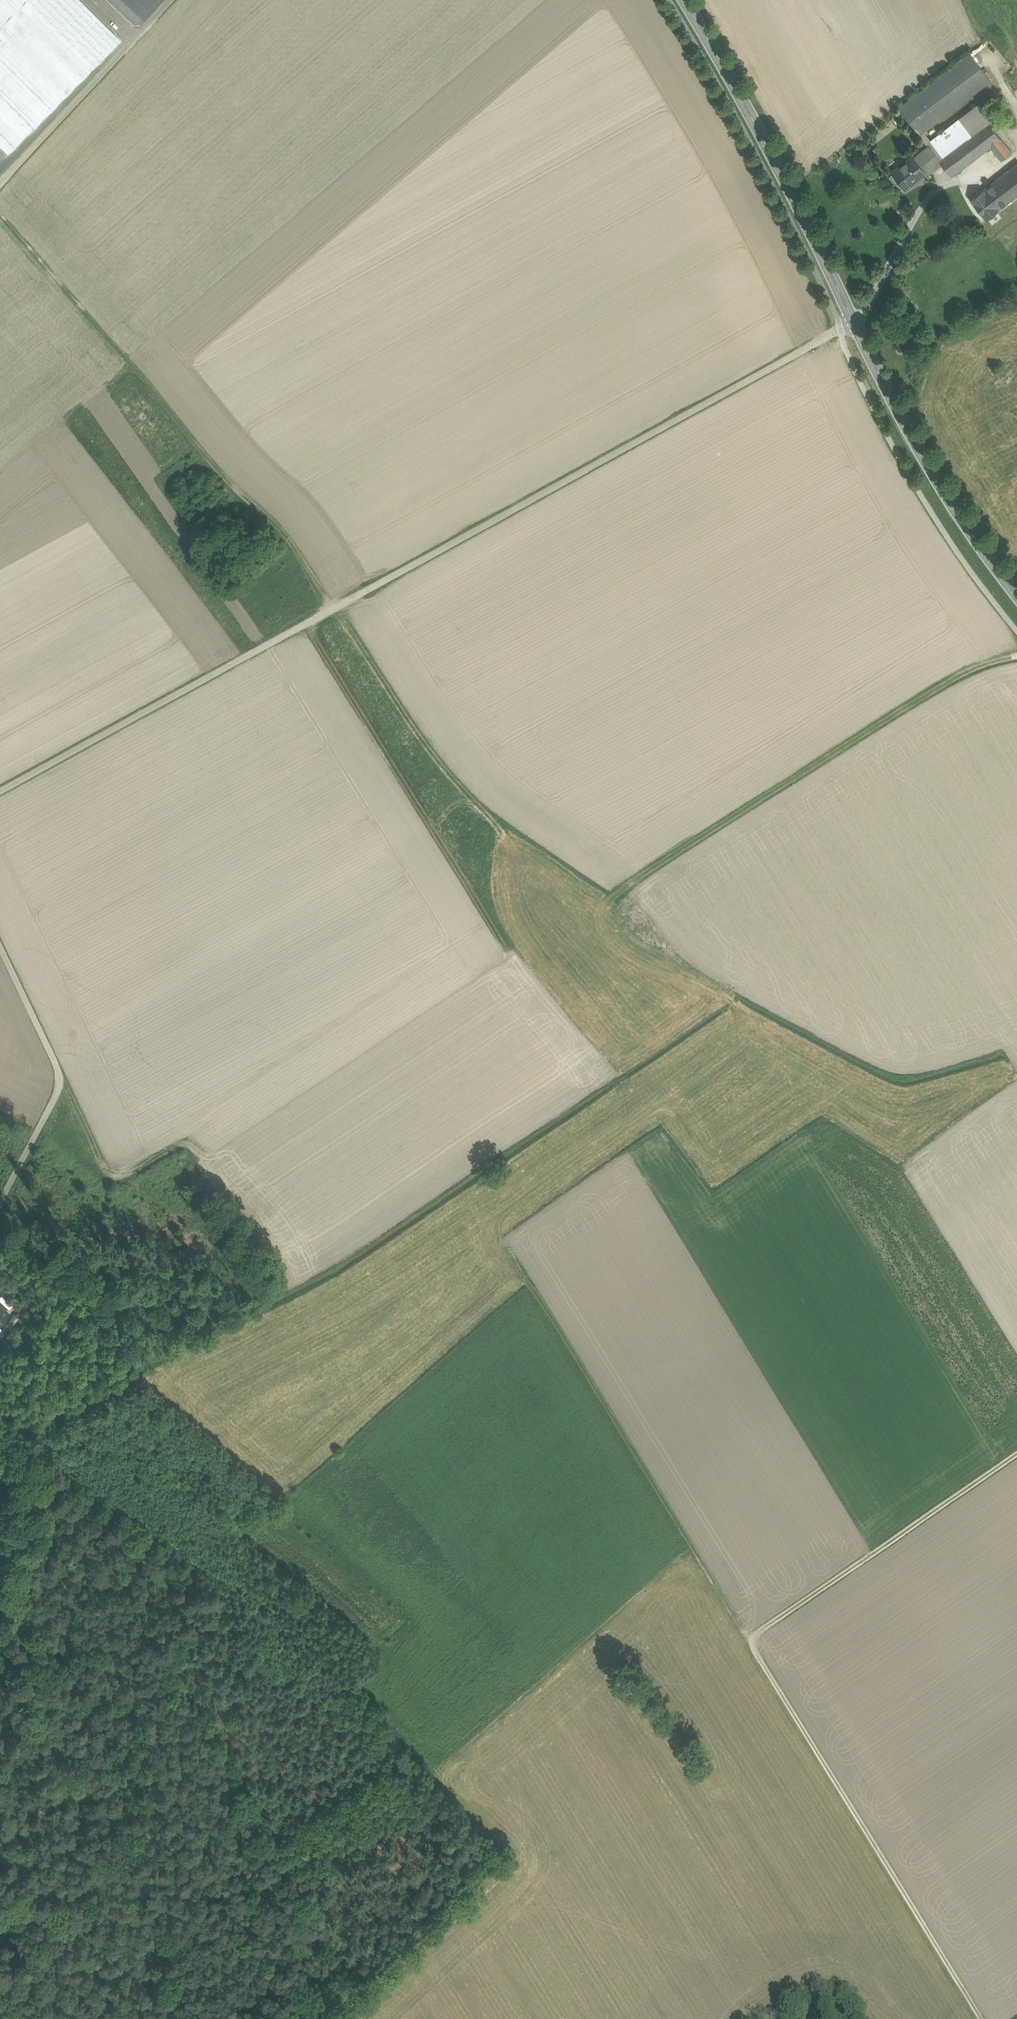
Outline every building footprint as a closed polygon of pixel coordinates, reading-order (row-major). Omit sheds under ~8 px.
[(80,0),(0,0),(0,38),(1,39),(1,40),(5,43),(5,44),(62,100),(121,41),(80,0)] [(131,22),(140,25),(161,3),(162,0),(107,0),(131,22)] [(5,44),(5,43),(1,40),(0,41),(0,147),(8,155),(62,100),(5,44)] [(969,52),(896,104),(923,143),(928,140),(922,130),(990,82),(969,52)] [(981,107),(896,173),(909,193),(945,166),(956,180),(996,150),(1007,164),(1016,158),(1016,154),(981,107)] [(974,201),(990,224),(1016,205),(1016,171),(974,201)] [(908,338),(900,344),(905,352),(914,347),(916,342),(914,338),(908,338)] [(0,1305),(0,1323),(9,1314),(0,1305)]
